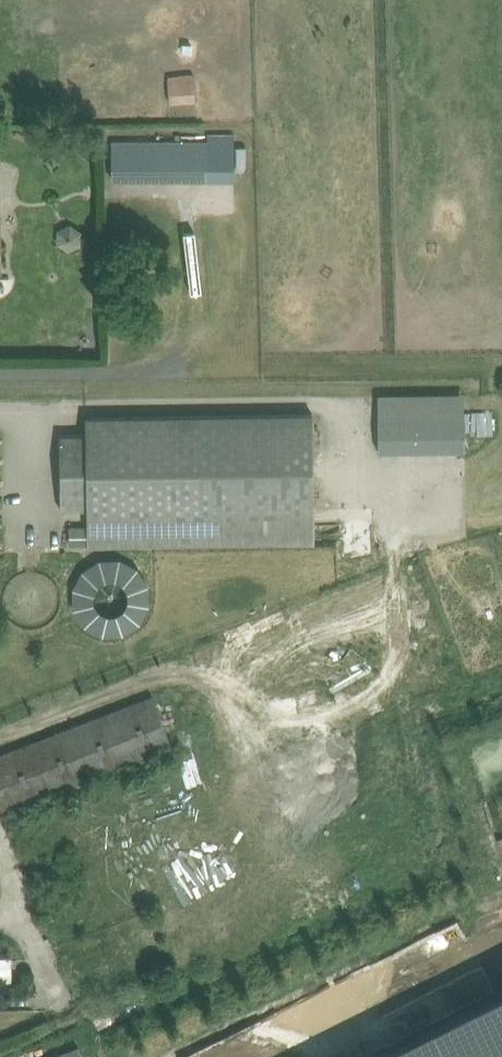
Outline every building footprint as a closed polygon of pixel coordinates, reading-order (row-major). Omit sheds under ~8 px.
[(172,100),(199,101),(200,72),(173,71),(172,100)] [(180,180),(180,140),(112,140),(112,180),(180,180)] [(385,449),(472,447),(471,390),(384,392),(385,449)] [(89,545),(89,547),(316,543),(314,413),(86,416),(87,434),(60,434),(62,509),(88,509),(88,526),(70,526),(71,545),(89,545)] [(134,641),(161,577),(97,550),(70,614),(134,641)] [(3,812),(31,802),(173,747),(154,696),(0,755),(0,804),(3,812)] [(369,1056),(501,1056),(501,990),(369,1056)] [(79,1046),(48,1056),(83,1056),(79,1046)]
